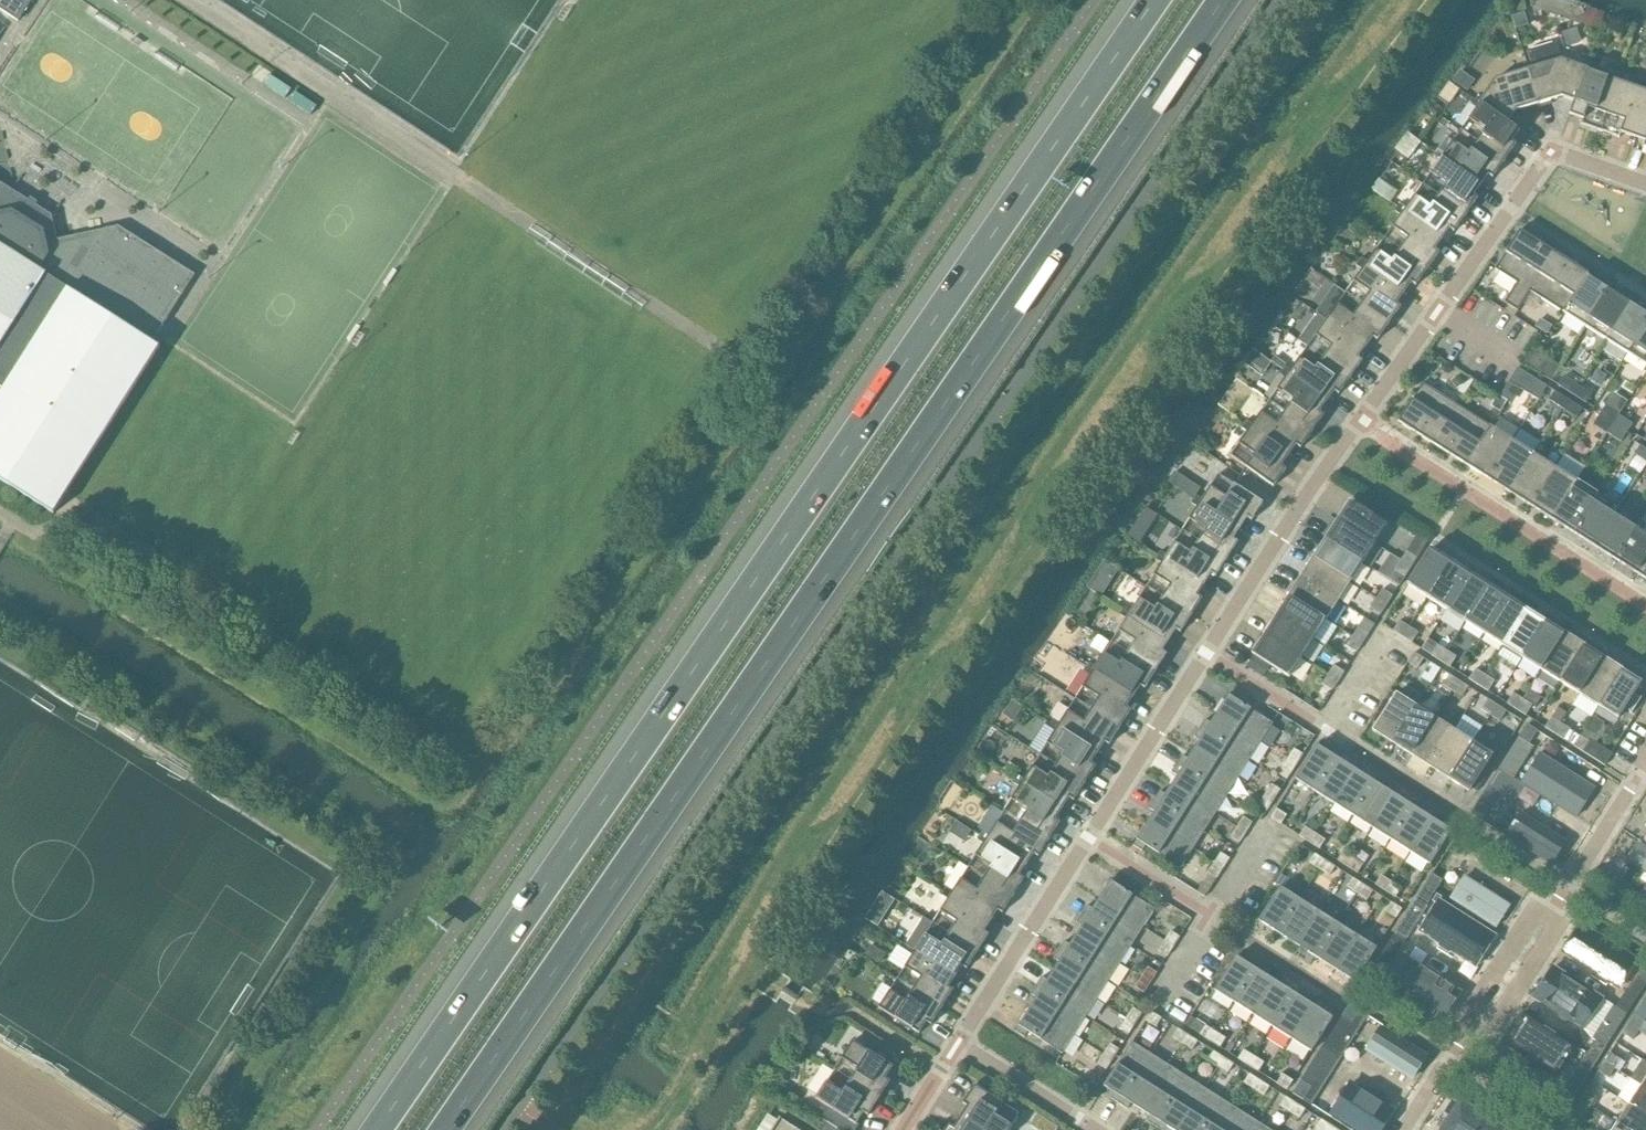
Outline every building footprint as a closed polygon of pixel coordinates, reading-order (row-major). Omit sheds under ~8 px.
[(18,21),(32,0),(0,0),(0,9),(18,21)] [(1528,68),(1539,103),(1562,96),(1574,101),(1576,101),(1587,68),(1562,58),(1557,42),(1529,51),(1533,67),(1528,68)] [(1601,131),(1618,80),(1591,71),(1594,62),(1590,61),(1587,68),(1576,101),(1574,101),(1570,114),(1583,119),(1581,124),(1601,131)] [(1539,103),(1528,68),(1495,79),(1479,102),(1508,123),(1509,121),(1517,110),(1539,103)] [(1645,101),(1645,87),(1645,90),(1618,80),(1601,131),(1620,137),(1622,132),(1634,137),(1645,101)] [(1461,130),(1505,160),(1517,144),(1512,141),(1520,130),(1509,121),(1508,123),(1479,102),(1473,97),(1470,101),(1478,106),(1461,130)] [(1634,137),(1645,141),(1644,146),(1645,146),(1645,101),(1634,137)] [(1439,149),(1436,152),(1481,185),(1489,174),(1493,177),(1505,160),(1461,130),(1453,142),(1449,139),(1446,139),(1439,149)] [(1481,185),(1436,152),(1433,156),(1439,160),(1423,184),(1466,215),(1478,198),(1474,195),(1481,185)] [(5,388),(0,396),(0,478),(54,513),(160,347),(152,342),(195,275),(119,226),(57,239),(53,215),(8,187),(0,181),(0,385),(5,388)] [(1466,215),(1423,184),(1406,207),(1400,203),(1398,206),(1443,239),(1450,228),(1455,231),(1466,215)] [(1385,238),(1428,269),(1440,252),(1436,249),(1443,239),(1398,206),(1395,210),(1401,215),(1385,238)] [(1518,310),(1531,291),(1541,274),(1555,252),(1520,230),(1496,269),(1517,282),(1505,302),(1518,310)] [(1428,269),(1385,238),(1368,261),(1362,257),(1359,261),(1405,293),(1412,282),(1416,285),(1428,269)] [(1531,291),(1541,298),(1564,312),(1589,274),(1555,252),(1541,274),(1531,291)] [(1405,293),(1359,261),(1356,265),(1363,269),(1346,292),(1390,323),(1401,306),(1397,303),(1405,293)] [(1610,287),(1589,274),(1564,312),(1585,326),(1610,287)] [(1632,301),(1610,287),(1585,326),(1607,339),(1632,301)] [(1390,323),(1346,292),(1327,319),(1319,313),(1319,314),(1366,347),(1373,337),(1378,340),(1390,323)] [(1628,353),(1645,325),(1645,310),(1632,301),(1607,339),(1628,353)] [(1366,347),(1319,314),(1300,340),(1308,346),(1351,377),(1363,361),(1359,357),(1366,347)] [(1546,321),(1541,330),(1551,336),(1556,327),(1546,321)] [(1628,353),(1645,364),(1645,325),(1628,353)] [(1351,377),(1308,346),(1291,370),(1285,365),(1283,369),(1328,401),(1335,391),(1339,394),(1351,377)] [(1560,366),(1551,360),(1532,348),(1523,362),(1551,380),(1560,366)] [(1548,386),(1539,380),(1519,367),(1510,381),(1530,394),(1539,400),(1548,386)] [(1328,401),(1283,369),(1280,373),(1286,377),(1270,400),(1313,431),(1325,415),(1320,412),(1328,401)] [(1573,394),(1578,384),(1565,376),(1559,385),(1573,394)] [(1399,421),(1433,444),(1458,405),(1423,383),(1399,421)] [(1592,393),(1578,384),(1573,394),(1586,402),(1592,393)] [(1563,408),(1569,399),(1555,390),(1549,400),(1563,408)] [(1498,395),(1491,406),(1501,412),(1508,401),(1498,395)] [(1569,399),(1563,408),(1577,417),(1583,408),(1569,399)] [(1313,431),(1270,400),(1253,424),(1247,419),(1244,423),(1290,455),(1297,445),(1301,448),(1313,431)] [(1492,426),(1458,405),(1433,444),(1467,465),(1492,426)] [(1613,424),(1619,414),(1605,406),(1600,415),(1613,424)] [(1619,414),(1613,424),(1627,432),(1633,423),(1619,414)] [(1608,433),(1613,424),(1600,415),(1594,424),(1608,433)] [(1290,455),(1244,423),(1242,427),(1248,431),(1231,455),(1274,486),(1287,469),(1282,466),(1290,455)] [(1613,424),(1608,433),(1621,441),(1627,432),(1613,424)] [(1513,440),(1492,426),(1467,465),(1489,479),(1513,440)] [(1535,453),(1513,440),(1489,479),(1510,492),(1535,453)] [(1640,445),(1635,454),(1645,461),(1645,448),(1640,445)] [(1556,467),(1535,453),(1510,492),(1531,506),(1556,467)] [(1531,506),(1541,512),(1553,519),(1577,480),(1556,467),(1531,506)] [(1194,498),(1241,528),(1248,518),(1252,520),(1264,502),(1219,474),(1203,499),(1196,495),(1194,498)] [(1599,494),(1577,480),(1553,519),(1574,533),(1599,494)] [(1620,508),(1599,494),(1574,533),(1595,546),(1620,508)] [(1183,530),(1227,559),(1238,542),(1234,539),(1241,528),(1194,498),(1192,502),(1198,506),(1183,530)] [(1338,519),(1375,543),(1388,524),(1350,500),(1338,519)] [(1641,521),(1620,508),(1595,546),(1617,560),(1641,521)] [(1363,562),(1375,543),(1338,519),(1326,538),(1363,562)] [(1638,573),(1645,560),(1645,524),(1641,521),(1617,560),(1638,573)] [(1158,554),(1205,584),(1212,574),(1216,576),(1227,559),(1183,530),(1167,554),(1161,550),(1158,554)] [(1428,540),(1418,534),(1401,560),(1411,567),(1428,540)] [(1326,538),(1313,557),(1351,581),(1363,562),(1326,538)] [(1452,560),(1432,547),(1408,584),(1428,597),(1452,560)] [(1147,586),(1192,615),(1203,598),(1198,595),(1205,584),(1158,554),(1156,558),(1162,562),(1147,586)] [(1313,557),(1301,576),(1339,600),(1351,581),(1313,557)] [(1411,567),(1401,560),(1395,570),(1406,576),(1411,567)] [(1471,572),(1452,560),(1428,597),(1447,609),(1471,572)] [(1638,573),(1645,579),(1645,560),(1638,573)] [(1490,584),(1471,572),(1447,609),(1466,621),(1490,584)] [(1327,619),(1339,600),(1301,576),(1289,595),(1327,619)] [(1509,596),(1490,584),(1466,621),(1485,633),(1509,596)] [(1123,610),(1170,640),(1176,630),(1181,632),(1192,615),(1147,586),(1132,610),(1125,606),(1123,610)] [(1377,598),(1387,605),(1393,595),(1383,589),(1377,598)] [(1315,638),(1327,619),(1289,595),(1277,614),(1315,638)] [(1528,608),(1509,596),(1485,633),(1504,645),(1528,608)] [(1387,605),(1377,598),(1371,607),(1381,614),(1387,605)] [(1547,620),(1528,608),(1504,645),(1523,657),(1547,620)] [(1111,642),(1156,671),(1167,654),(1163,651),(1170,640),(1123,610),(1120,614),(1127,618),(1111,642)] [(1303,657),(1315,638),(1277,614),(1265,633),(1303,657)] [(1365,617),(1359,627),(1353,636),(1363,643),(1375,623),(1365,617)] [(1403,636),(1409,626),(1400,620),(1393,630),(1403,636)] [(1523,657),(1541,669),(1542,670),(1566,632),(1547,620),(1523,657)] [(1409,626),(1403,636),(1412,642),(1419,632),(1409,626)] [(1059,631),(1051,643),(1061,650),(1069,638),(1059,631)] [(1542,670),(1561,682),(1585,645),(1566,632),(1542,670)] [(1303,657),(1265,633),(1252,653),(1290,677),(1303,657)] [(1363,643),(1353,636),(1347,645),(1357,652),(1363,643)] [(1156,671),(1111,642),(1096,666),(1090,662),(1087,666),(1134,696),(1141,685),(1145,688),(1156,671)] [(1441,661),(1448,650),(1438,644),(1432,655),(1441,661)] [(1561,682),(1580,694),(1604,657),(1585,645),(1561,682)] [(1448,650),(1441,661),(1450,667),(1457,656),(1448,650)] [(1424,658),(1415,652),(1408,662),(1418,668),(1424,658)] [(1254,656),(1247,666),(1264,677),(1270,667),(1254,656)] [(1623,669),(1604,657),(1580,694),(1599,706),(1623,669)] [(1431,683),(1440,669),(1431,663),(1422,678),(1431,683)] [(1329,674),(1339,681),(1345,671),(1335,665),(1329,674)] [(1076,698),(1121,727),(1132,710),(1127,707),(1134,696),(1087,666),(1085,670),(1091,674),(1076,698)] [(1479,685),(1486,675),(1476,669),(1470,679),(1479,685)] [(1623,669),(1599,706),(1619,718),(1625,708),(1631,711),(1630,712),(1631,713),(1642,697),(1641,696),(1640,697),(1634,694),(1642,681),(1623,669)] [(1339,681),(1329,674),(1323,683),(1333,690),(1339,681)] [(1453,691),(1459,680),(1450,674),(1443,685),(1453,691)] [(1486,675),(1479,685),(1488,691),(1495,681),(1486,675)] [(1459,680),(1453,691),(1462,697),(1469,686),(1459,680)] [(1217,713),(1262,741),(1273,723),(1238,700),(1242,695),(1233,689),(1217,713)] [(1417,705),(1397,693),(1373,730),(1393,743),(1417,705)] [(1517,709),(1524,699),(1514,693),(1508,703),(1517,709)] [(1052,722),(1098,752),(1105,742),(1110,744),(1121,727),(1076,698),(1060,723),(1054,719),(1052,722)] [(1491,715),(1497,704),(1488,698),(1481,709),(1491,715)] [(1524,699),(1517,709),(1526,715),(1533,705),(1524,699)] [(1497,704),(1491,715),(1500,721),(1507,710),(1497,704)] [(1436,717),(1417,705),(1393,743),(1412,755),(1436,717)] [(1250,759),(1262,741),(1217,713),(1211,723),(1206,719),(1200,728),(1250,759)] [(1412,755),(1431,767),(1455,729),(1436,717),(1412,755)] [(1555,733),(1562,723),(1552,717),(1546,727),(1555,733)] [(1040,754),(1085,783),(1096,766),(1092,763),(1098,752),(1052,722),(1049,726),(1055,730),(1040,754)] [(1562,723),(1555,733),(1564,739),(1571,729),(1562,723)] [(1530,744),(1538,730),(1528,724),(1519,737),(1520,737),(1530,744)] [(1239,777),(1250,759),(1200,728),(1195,736),(1200,740),(1195,749),(1239,777)] [(1431,767),(1450,779),(1474,741),(1455,729),(1431,767)] [(1580,735),(1574,745),(1583,751),(1590,741),(1589,741),(1580,735)] [(1516,779),(1536,747),(1530,744),(1520,737),(1500,768),(1516,779)] [(1614,753),(1591,738),(1589,741),(1590,741),(1583,751),(1606,765),(1614,753)] [(1474,741),(1450,779),(1470,791),(1494,754),(1474,741)] [(1337,757),(1317,745),(1296,778),(1316,791),(1337,757)] [(1288,758),(1297,764),(1304,754),(1295,748),(1288,758)] [(1178,763),(1228,795),(1239,777),(1195,749),(1189,758),(1183,755),(1178,763)] [(1576,818),(1595,788),(1539,752),(1520,782),(1576,818)] [(1016,778),(1063,808),(1070,797),(1074,800),(1085,783),(1040,754),(1025,778),(1018,774),(1016,778)] [(1316,791),(1335,803),(1356,769),(1337,757),(1316,791)] [(1297,764),(1288,758),(1282,768),(1291,774),(1297,764)] [(1172,785),(1216,813),(1228,795),(1178,763),(1172,772),(1178,775),(1172,785)] [(1496,811),(1516,779),(1500,768),(1479,800),(1489,806),(1496,811)] [(1335,803),(1354,815),(1375,781),(1356,769),(1335,803)] [(1005,810),(1050,839),(1061,822),(1056,819),(1063,808),(1016,778),(1014,782),(1020,786),(1005,810)] [(1394,793),(1375,781),(1354,815),(1373,827),(1394,793)] [(1266,794),(1275,799),(1281,790),(1272,784),(1266,794)] [(1205,831),(1216,813),(1172,785),(1166,794),(1160,791),(1155,799),(1205,831)] [(1413,806),(1394,793),(1373,827),(1392,839),(1413,806)] [(1275,799),(1266,794),(1259,804),(1268,809),(1275,799)] [(1193,849),(1205,831),(1155,799),(1149,808),(1155,811),(1149,821),(1193,849)] [(1479,800),(1471,813),(1481,820),(1489,806),(1479,800)] [(1392,839),(1411,852),(1432,818),(1413,806),(1392,839)] [(1281,824),(1287,815),(1277,808),(1271,817),(1281,824)] [(1050,839),(1005,810),(989,834),(983,830),(980,834),(1027,864),(1034,853),(1039,856),(1050,839)] [(1552,864),(1566,842),(1521,814),(1507,836),(1552,864)] [(1237,826),(1246,832),(1253,822),(1244,816),(1237,826)] [(1452,830),(1432,818),(1411,852),(1430,864),(1452,830)] [(1193,849),(1149,821),(1134,845),(1143,851),(1146,845),(1182,867),(1193,849)] [(1246,832),(1237,826),(1231,836),(1240,842),(1246,832)] [(1310,842),(1316,833),(1306,827),(1300,836),(1310,842)] [(1316,833),(1310,842),(1320,848),(1326,839),(1316,833)] [(969,867),(1014,895),(1025,878),(1020,875),(1027,864),(980,834),(978,839),(984,843),(969,867)] [(1639,843),(1628,861),(1645,872),(1645,847),(1639,843)] [(1348,866),(1354,857),(1344,851),(1338,860),(1348,866)] [(1215,862),(1224,868),(1230,858),(1221,852),(1215,862)] [(1320,869),(1326,860),(1316,854),(1310,863),(1320,869)] [(1354,857),(1348,866),(1358,873),(1364,864),(1354,857)] [(1326,860),(1320,869),(1330,875),(1336,866),(1326,860)] [(1208,872),(1217,878),(1224,868),(1215,862),(1208,872)] [(945,891),(992,920),(998,910),(1003,912),(1014,895),(969,867),(953,891),(947,887),(945,891)] [(1425,886),(1435,892),(1443,880),(1433,873),(1425,886)] [(1496,927),(1505,912),(1511,904),(1466,874),(1451,899),(1496,927)] [(1099,899),(1144,927),(1155,909),(1120,886),(1124,881),(1115,875),(1099,899)] [(1386,891),(1392,882),(1382,875),(1376,884),(1386,891)] [(1358,893),(1364,884),(1354,878),(1348,887),(1358,893)] [(1392,882),(1386,891),(1396,897),(1402,888),(1392,882)] [(1364,884),(1358,893),(1368,899),(1374,891),(1364,884)] [(1279,933),(1300,899),(1281,886),(1259,920),(1279,933)] [(1435,892),(1425,886),(1417,898),(1427,905),(1435,892)] [(933,922),(978,951),(989,934),(985,931),(992,920),(945,891),(942,894),(949,898),(933,922)] [(1428,906),(1427,905),(1417,898),(1398,931),(1408,939),(1409,939),(1428,906)] [(1132,945),(1144,927),(1099,899),(1093,908),(1088,905),(1082,913),(1132,945)] [(1279,933),(1298,945),(1319,911),(1300,899),(1279,933)] [(1439,901),(1420,931),(1476,967),(1495,936),(1439,901)] [(1397,918),(1402,909),(1392,902),(1387,911),(1397,918)] [(1298,945),(1317,957),(1338,923),(1319,911),(1298,945)] [(1076,935),(1121,963),(1132,945),(1082,913),(1077,922),(1082,926),(1076,935)] [(906,945),(956,976),(963,966),(967,968),(978,951),(933,922),(933,923),(923,917),(906,945)] [(1358,935),(1338,923),(1317,957),(1336,969),(1358,935)] [(1563,952),(1620,987),(1637,960),(1581,924),(1563,952)] [(1165,941),(1174,947),(1180,937),(1171,931),(1165,941)] [(1389,969),(1408,939),(1398,931),(1378,962),(1389,969)] [(1060,949),(1109,981),(1121,963),(1076,935),(1071,944),(1065,941),(1060,949)] [(1336,969),(1356,982),(1377,948),(1358,935),(1336,969)] [(1174,947),(1165,941),(1158,951),(1167,957),(1174,947)] [(866,954),(881,964),(887,954),(872,945),(866,954)] [(898,978),(943,1007),(954,990),(949,987),(956,976),(906,945),(905,946),(915,952),(898,978)] [(1098,999),(1109,981),(1060,949),(1054,958),(1060,961),(1054,971),(1098,999)] [(1237,956),(1215,989),(1215,990),(1235,1002),(1257,968),(1237,956)] [(1460,992),(1404,957),(1384,987),(1440,1023),(1460,992)] [(1379,982),(1387,969),(1376,962),(1368,976),(1379,982)] [(1636,976),(1645,982),(1645,963),(1636,976)] [(1142,977),(1151,982),(1157,972),(1148,967),(1142,977)] [(1554,967),(1535,997),(1583,1028),(1602,998),(1554,967)] [(1275,980),(1257,968),(1235,1002),(1254,1014),(1275,980)] [(1087,1017),(1098,999),(1054,971),(1048,980),(1042,976),(1037,985),(1087,1017)] [(1616,1007),(1627,1014),(1645,984),(1645,982),(1636,976),(1636,975),(1616,1007)] [(1151,982),(1142,977),(1136,987),(1145,992),(1151,982)] [(943,1007),(898,978),(879,1007),(920,1033),(927,1021),(932,1024),(943,1007)] [(1254,1014),(1273,1026),(1295,992),(1275,980),(1254,1014)] [(1075,1035),(1087,1017),(1037,985),(1031,994),(1037,997),(1031,1006),(1075,1035)] [(1273,1026),(1292,1039),(1314,1005),(1295,992),(1273,1026)] [(1350,1004),(1322,1049),(1339,1060),(1359,1027),(1353,1023),(1361,1011),(1350,1004)] [(1333,1017),(1314,1005),(1292,1039),(1312,1051),(1333,1017)] [(1075,1035),(1031,1006),(1015,1031),(1025,1036),(1028,1031),(1063,1053),(1075,1035)] [(1127,1017),(1136,1023),(1143,1013),(1134,1007),(1127,1017)] [(1616,1007),(1596,1040),(1606,1046),(1626,1016),(1627,1014),(1616,1007)] [(1156,1027),(1162,1018),(1152,1011),(1146,1020),(1156,1027)] [(1523,1011),(1503,1043),(1555,1076),(1575,1044),(1523,1011)] [(1629,1024),(1639,1030),(1645,1021),(1635,1014),(1629,1024)] [(1136,1023),(1127,1017),(1121,1027),(1130,1033),(1136,1023)] [(1639,1030),(1629,1024),(1623,1033),(1633,1040),(1639,1030)] [(1211,1040),(1216,1031),(1206,1025),(1200,1034),(1211,1040)] [(1183,1043),(1188,1034),(1178,1028),(1173,1037),(1183,1043)] [(1382,1029),(1368,1051),(1412,1079),(1427,1056),(1382,1029)] [(1216,1031),(1211,1040),(1220,1047),(1226,1038),(1216,1031)] [(1188,1034),(1183,1043),(1193,1050),(1198,1041),(1188,1034)] [(835,1069),(880,1098),(891,1081),(886,1078),(894,1066),(853,1040),(835,1069)] [(1598,1059),(1606,1046),(1596,1040),(1588,1052),(1598,1059)] [(1119,1103),(1151,1053),(1133,1041),(1104,1085),(1114,1092),(1111,1097),(1119,1103)] [(1104,1053),(1113,1059),(1120,1049),(1111,1043),(1104,1053)] [(1249,1065),(1254,1056),(1244,1049),(1239,1058),(1249,1065)] [(1320,1091),(1339,1060),(1322,1049),(1293,1094),(1304,1100),(1312,1087),(1320,1091)] [(1218,1066),(1224,1057),(1214,1051),(1209,1060),(1218,1066)] [(1590,1071),(1598,1059),(1588,1052),(1580,1065),(1559,1098),(1570,1105),(1590,1071)] [(1604,1062),(1615,1068),(1621,1059),(1610,1052),(1604,1062)] [(1113,1059),(1104,1053),(1098,1063),(1107,1069),(1113,1059)] [(1169,1065),(1151,1053),(1119,1103),(1128,1108),(1132,1103),(1141,1109),(1169,1065)] [(1254,1056),(1249,1065),(1259,1071),(1264,1062),(1254,1056)] [(1224,1057),(1218,1066),(1228,1072),(1234,1063),(1224,1057)] [(1631,1078),(1641,1085),(1645,1088),(1645,1061),(1643,1059),(1631,1078)] [(1615,1068),(1604,1062),(1598,1071),(1609,1078),(1615,1068)] [(1169,1065),(1141,1109),(1150,1115),(1147,1120),(1155,1126),(1187,1076),(1169,1065)] [(835,1069),(816,1098),(829,1106),(822,1118),(841,1129),(856,1129),(859,1124),(858,1123),(864,1112),(869,1115),(880,1098),(835,1069)] [(1254,1089),(1260,1080),(1250,1074),(1244,1082),(1254,1089)] [(1288,1089),(1293,1080),(1283,1074),(1277,1083),(1288,1089)] [(1187,1076),(1155,1126),(1162,1129),(1165,1129),(1167,1126),(1174,1129),(1178,1129),(1205,1087),(1187,1076)] [(1260,1080),(1254,1089),(1264,1095),(1270,1086),(1260,1080)] [(983,1129),(1009,1129),(1020,1113),(975,1085),(963,1103),(968,1106),(961,1116),(983,1129)] [(1629,1104),(1645,1115),(1645,1088),(1641,1085),(1629,1104)] [(1205,1087),(1178,1129),(1203,1129),(1223,1099),(1205,1087)] [(1580,1100),(1591,1106),(1597,1097),(1586,1090),(1580,1100)] [(1360,1129),(1380,1129),(1386,1121),(1344,1095),(1333,1113),(1360,1129)] [(1290,1112),(1296,1103),(1286,1096),(1280,1105),(1290,1112)] [(1203,1129),(1228,1129),(1241,1110),(1223,1099),(1203,1129)] [(1461,1099),(1441,1129),(1509,1129),(1461,1099)] [(1580,1100),(1574,1109),(1575,1109),(1565,1125),(1573,1129),(1575,1129),(1585,1116),(1591,1106),(1580,1100)] [(1296,1103),(1290,1112),(1300,1118),(1306,1109),(1296,1103)] [(1629,1104),(1618,1122),(1617,1123),(1628,1129),(1645,1129),(1645,1115),(1629,1104)] [(1228,1129),(1253,1129),(1259,1121),(1241,1110),(1228,1129)] [(961,1116),(954,1127),(950,1124),(946,1129),(983,1129),(961,1116)] [(798,1129),(797,1128),(781,1118),(780,1117),(772,1129),(799,1129),(798,1129)] [(1332,1125),(1322,1119),(1316,1128),(1319,1129),(1329,1129),(1332,1125)] [(1259,1121),(1253,1129),(1272,1129),(1259,1121)] [(1617,1123),(1618,1122),(1615,1121),(1609,1129),(1628,1129),(1617,1123)]
